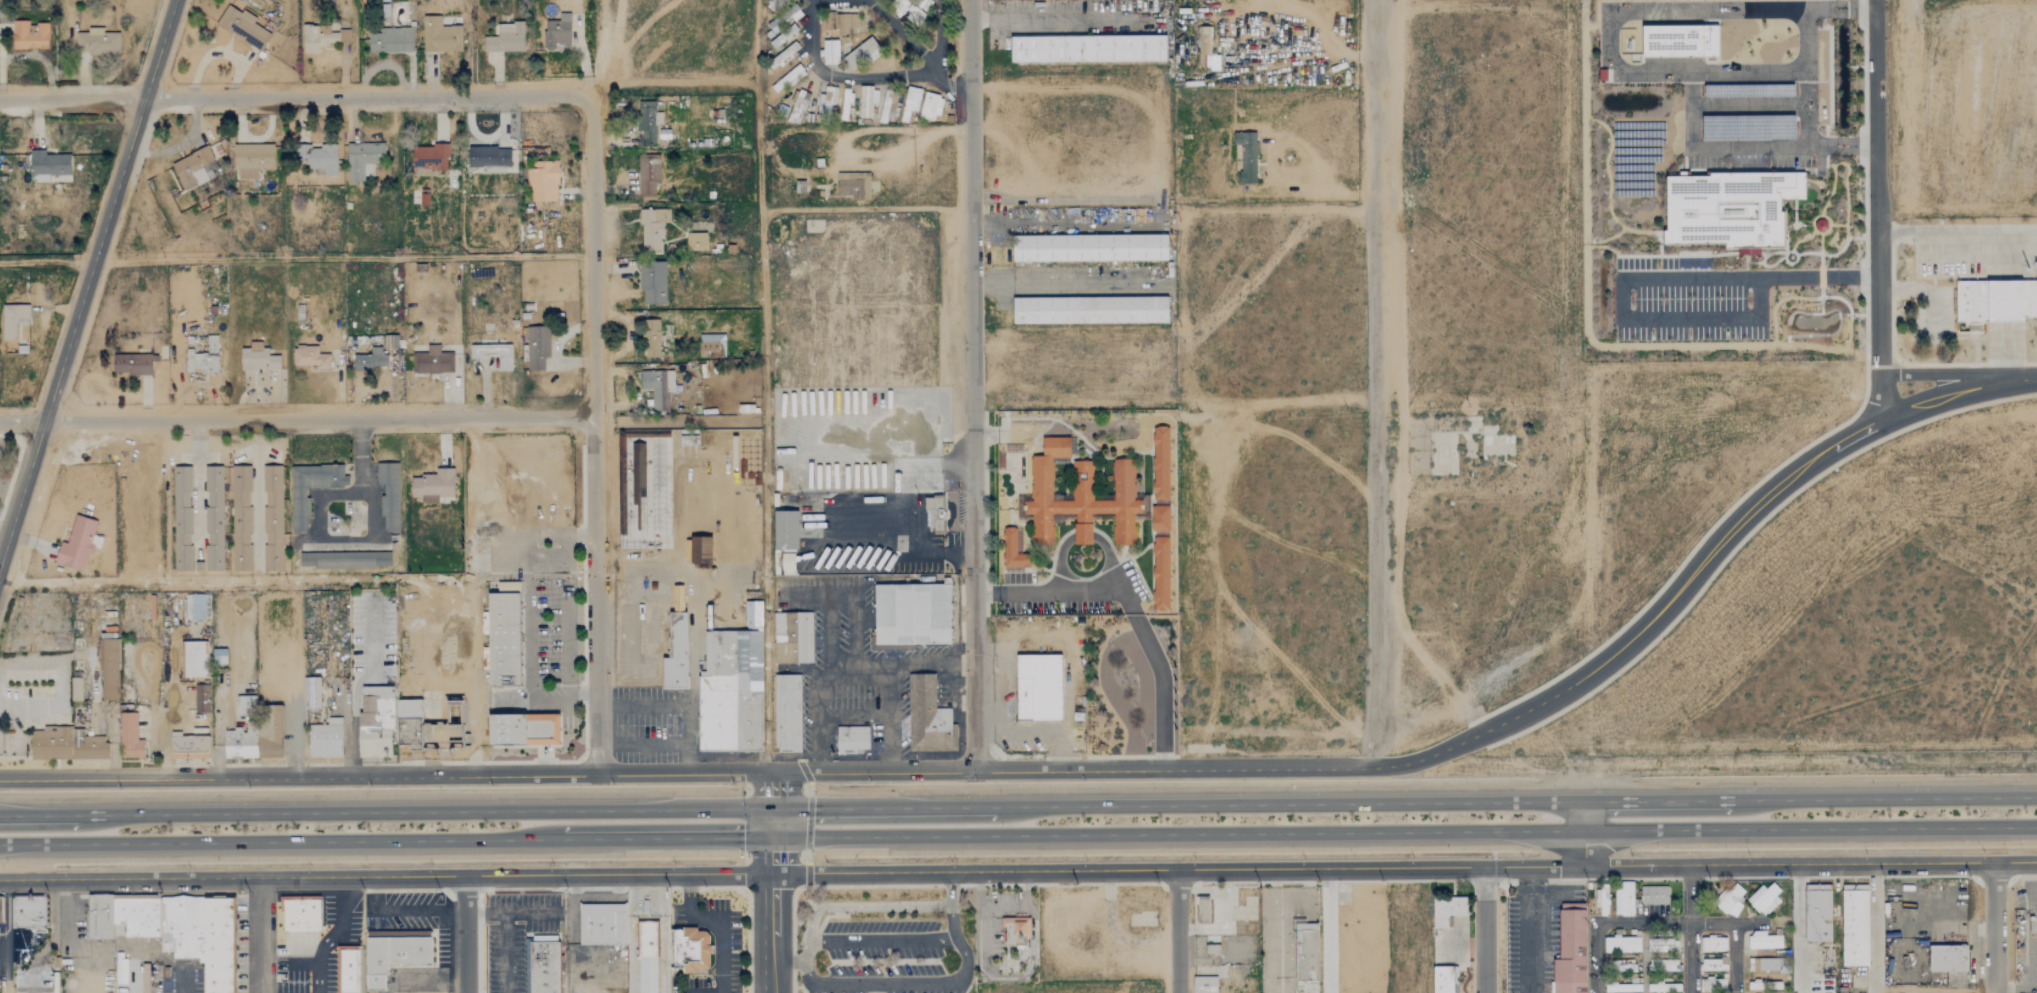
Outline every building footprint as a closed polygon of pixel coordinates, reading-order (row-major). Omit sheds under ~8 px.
[(774,15),(794,0),(767,0),(764,2),(774,15)] [(256,19),(242,9),(240,13),(228,5),(216,23),(259,52),(270,35),(253,23),(256,19)] [(570,13),(559,13),(559,21),(544,21),(544,49),(571,49),(570,13)] [(441,16),(429,17),(429,26),(422,26),(423,53),(462,52),(462,26),(441,26),(441,16)] [(28,20),(12,21),(13,50),(48,49),(47,23),(28,24),(28,20)] [(523,51),(523,23),(497,23),(497,36),(484,37),(484,52),(523,51)] [(330,26),(303,27),(303,54),(320,53),(319,45),(338,44),(338,33),(330,33),(330,26)] [(1719,26),(1643,27),(1643,59),(1719,58),(1719,26)] [(413,28),(369,27),(369,53),(413,53),(413,28)] [(1208,27),(1200,27),(1199,67),(1207,67),(1208,27)] [(119,33),(103,33),(103,28),(87,28),(87,33),(76,33),(76,54),(119,55),(119,33)] [(350,31),(340,30),(339,43),(349,44),(350,31)] [(1167,35),(1011,35),(1011,62),(1167,62),(1167,35)] [(881,52),(870,37),(843,58),(855,73),(881,52)] [(838,40),(823,41),(824,65),(838,64),(838,40)] [(1206,55),(1206,70),(1219,70),(1219,55),(1206,55)] [(776,93),(805,73),(800,65),(770,85),(776,93)] [(819,94),(818,120),(830,120),(830,105),(836,105),(837,88),(824,87),(824,94),(819,94)] [(910,111),(917,112),(922,90),(908,87),(900,122),(907,123),(910,111)] [(877,104),(878,88),(860,88),(859,119),(872,119),(872,104),(877,104)] [(787,120),(799,124),(810,94),(799,89),(787,120)] [(897,92),(884,90),(880,121),(893,123),(897,92)] [(943,97),(925,93),(919,118),(937,122),(943,97)] [(662,113),(655,113),(656,102),(640,101),(639,145),(656,146),(656,125),(661,125),(662,113)] [(1256,184),(1257,133),(1234,133),(1233,145),(1241,145),(1241,184),(1256,184)] [(385,143),(346,144),(347,183),(364,183),(364,176),(371,176),(371,165),(385,164),(385,143)] [(274,169),(273,144),(233,145),(234,170),(237,170),(238,180),(258,179),(258,170),(274,169)] [(448,170),(448,146),(413,145),(412,169),(448,170)] [(336,146),(298,146),(298,168),(324,168),(324,176),(336,176),(336,146)] [(181,190),(213,177),(207,163),(213,160),(208,148),(170,163),(181,190)] [(509,174),(509,149),(468,148),(468,168),(481,168),(481,174),(509,174)] [(70,155),(44,155),(44,151),(30,151),(31,183),(48,182),(48,176),(70,175),(70,155)] [(655,184),(660,184),(659,157),(638,158),(639,198),(656,198),(655,184)] [(559,202),(558,161),(532,162),(533,169),(528,169),(529,203),(559,202)] [(870,173),(837,173),(836,196),(852,197),(852,201),(870,201),(870,173)] [(1784,248),(1783,200),(1805,200),(1805,174),(1667,175),(1667,245),(1727,245),(1727,249),(1784,248)] [(670,223),(670,210),(640,210),(641,251),(662,251),(662,223),(670,223)] [(706,251),(706,234),(686,234),(686,251),(706,251)] [(1168,234),(1014,234),(1014,262),(1168,262),(1168,234)] [(666,264),(641,264),(640,304),(665,305),(666,264)] [(1956,280),(2036,280),(2036,319),(2024,319),(2024,322),(2003,322),(1982,322),(1982,333),(1956,333),(1956,280)] [(1168,296),(1014,296),(1014,324),(1168,324),(1168,296)] [(29,306),(2,306),(3,340),(16,340),(15,320),(29,319),(29,306)] [(660,358),(659,320),(641,321),(642,358),(660,358)] [(545,371),(544,359),(550,359),(549,327),(526,328),(527,372),(545,371)] [(398,349),(398,336),(386,335),(385,349),(398,349)] [(217,336),(206,336),(207,354),(187,354),(187,373),(217,373),(217,336)] [(261,343),(249,342),(249,349),(240,349),(240,371),(279,372),(280,356),(268,356),(268,348),(261,348),(261,343)] [(511,345),(470,346),(470,359),(497,358),(497,372),(512,371),(511,345)] [(453,374),(453,353),(440,353),(440,346),(427,346),(427,353),(413,353),(412,373),(453,374)] [(317,347),(293,348),(293,367),(313,367),(313,371),(330,371),(330,354),(318,355),(317,347)] [(353,372),(373,372),(373,367),(385,367),(385,348),(370,348),(370,356),(353,356),(353,372)] [(151,376),(152,355),(112,354),(111,375),(151,376)] [(639,372),(640,391),(652,390),(652,411),(669,411),(668,393),(674,392),(673,371),(639,372)] [(1169,501),(1170,428),(1154,427),(1153,501),(1169,501)] [(1043,435),(1070,435),(1071,455),(1043,455),(1043,435)] [(1031,455),(1043,455),(1053,456),(1053,500),(1074,500),(1073,459),(1094,458),(1094,500),(1115,500),(1114,458),(1136,458),(1136,500),(1143,500),(1144,513),(1135,513),(1136,544),(1114,544),(1113,513),(1092,513),(1092,543),(1075,543),(1074,513),(1053,513),(1054,544),(1032,544),(1031,514),(1023,514),(1023,500),(1032,499),(1031,455)] [(399,464),(377,464),(377,485),(382,485),(382,532),(398,532),(399,464)] [(282,466),(263,467),(264,571),(283,571),(282,466)] [(291,467),(292,534),(308,533),(307,489),(348,488),(348,476),(343,476),(343,466),(291,467)] [(223,467),(205,467),(205,572),(223,571),(223,467)] [(251,467),(231,467),(231,572),(250,572),(251,467)] [(173,468),(175,572),(192,572),(190,468),(173,468)] [(453,469),(434,469),(434,476),(411,476),(411,498),(421,498),(420,503),(438,504),(438,497),(453,498),(453,469)] [(1170,531),(1170,507),(1151,507),(1151,531),(1170,531)] [(798,512),(774,512),(773,551),(798,551),(798,512)] [(82,572),(87,554),(95,556),(100,537),(93,536),(97,522),(74,515),(68,539),(61,538),(54,564),(82,572)] [(1022,555),(1022,529),(1003,529),(1002,571),(1030,571),(1030,555),(1022,555)] [(699,569),(712,569),(710,538),(691,538),(692,550),(690,551),(691,564),(699,564),(699,569)] [(1169,538),(1154,538),(1153,611),(1169,611),(1169,538)] [(391,568),(390,553),(300,554),(300,569),(391,568)] [(783,569),(783,572),(792,573),(794,555),(784,554),(783,569)] [(874,586),(875,646),(950,645),(949,586),(874,586)] [(520,687),(519,593),(488,594),(488,687),(520,687)] [(189,595),(190,621),(209,620),(208,595),(189,595)] [(737,602),(761,601),(761,626),(744,627),(744,617),(737,610),(737,602)] [(663,688),(687,688),(686,613),(670,613),(670,637),(668,638),(669,657),(663,657),(663,688)] [(698,753),(762,752),(762,630),(712,630),(712,626),(706,626),(706,631),(704,631),(704,672),(698,672),(698,753)] [(102,701),(119,701),(118,639),(100,639),(102,701)] [(204,678),(204,643),(182,643),(182,678),(204,678)] [(212,650),(213,665),(226,665),(226,650),(212,650)] [(1017,654),(1062,655),(1063,721),(1017,721),(1017,654)] [(957,750),(909,750),(909,673),(936,673),(937,708),(952,708),(952,724),(957,724),(957,750)] [(775,753),(801,753),(800,675),(774,676),(775,753)] [(302,709),(302,677),(318,677),(318,709),(302,709)] [(81,678),(70,678),(71,701),(81,701),(81,678)] [(194,714),(209,713),(208,686),(194,686),(194,714)] [(359,756),(391,756),(391,730),(394,730),(393,686),(361,686),(361,713),(358,713),(359,756)] [(281,758),(281,706),(256,706),(257,759),(281,758)] [(119,714),(120,760),(144,759),(143,740),(137,740),(137,713),(119,714)] [(489,716),(559,715),(559,746),(490,747),(489,716)] [(308,725),(327,725),(327,717),(341,717),(341,758),(308,758),(308,725)] [(837,726),(869,726),(870,749),(864,749),(864,753),(844,753),(844,754),(840,754),(840,753),(837,753),(837,726)] [(106,759),(106,736),(83,736),(83,727),(42,728),(42,733),(31,734),(31,761),(106,759)] [(180,737),(180,733),(171,733),(170,760),(208,760),(208,737),(180,737)] [(1634,915),(1633,881),(1615,882),(1616,916),(1634,915)] [(1785,895),(1773,883),(1766,889),(1762,885),(1747,900),(1762,916),(1785,895)] [(1805,940),(1831,940),(1831,884),(1805,884),(1805,940)] [(1842,884),(1868,884),(1869,965),(1842,965),(1842,884)] [(1742,904),(1738,903),(1744,889),(1734,885),(1730,894),(1721,890),(1714,907),(1737,917),(1742,904)] [(1668,887),(1640,886),(1640,905),(1668,905),(1668,887)] [(1601,916),(1608,915),(1607,889),(1595,889),(1596,903),(1600,903),(1601,916)] [(236,964),(235,992),(204,992),(204,964),(162,964),(162,938),(161,938),(114,938),(87,939),(88,894),(113,894),(113,898),(114,898),(160,898),(162,898),(184,895),(205,898),(235,897),(236,964)] [(12,898),(15,898),(15,896),(46,896),(46,937),(34,937),(34,935),(11,935),(12,898)] [(1434,900),(1434,928),(1448,928),(1448,915),(1467,915),(1467,896),(1451,897),(1451,900),(1434,900)] [(283,899),(321,898),(320,931),(283,931),(283,899)] [(1198,899),(1209,899),(1209,923),(1197,923),(1198,899)] [(580,902),(627,902),(627,946),(580,947),(580,902)] [(1587,909),(1587,992),(1554,992),(1554,960),(1559,960),(1558,910),(1587,909)] [(1002,917),(1013,917),(1013,913),(1031,913),(1031,919),(1037,919),(1037,958),(1037,982),(997,982),(997,965),(999,964),(1001,963),(1002,962),(1002,917)] [(660,919),(660,992),(637,992),(636,919),(660,919)] [(1295,923),(1318,923),(1318,981),(1295,981),(1295,923)] [(674,929),(674,968),(684,968),(684,972),(698,972),(698,970),(704,970),(709,966),(709,953),(712,953),(712,945),(709,945),(709,935),(705,931),(697,931),(697,927),(674,927),(674,929)] [(365,929),(437,928),(437,967),(388,968),(388,975),(385,975),(385,990),(366,990),(365,929)] [(1750,949),(1783,948),(1782,935),(1766,936),(1766,931),(1749,932),(1750,949)] [(1640,936),(1604,937),(1604,953),(1640,952),(1640,936)] [(1727,951),(1727,936),(1701,937),(1701,952),(1727,951)] [(1648,939),(1647,955),(1678,955),(1678,939),(1648,939)] [(559,940),(559,992),(531,992),(531,940),(559,940)] [(1930,945),(1930,972),(1968,971),(1967,945),(1930,945)] [(360,949),(360,992),(341,992),(341,949),(360,949)] [(1779,958),(1748,959),(1748,972),(1779,971),(1779,958)] [(1679,959),(1648,960),(1649,971),(1679,971),(1679,959)] [(1699,961),(1700,971),(1727,970),(1727,960),(1699,961)] [(1454,985),(1454,992),(1433,992),(1433,966),(1458,966),(1458,985),(1454,985)] [(1218,976),(1218,992),(1193,992),(1193,976),(1218,976)] [(1681,984),(1648,983),(1647,991),(1681,992),(1681,984)]
